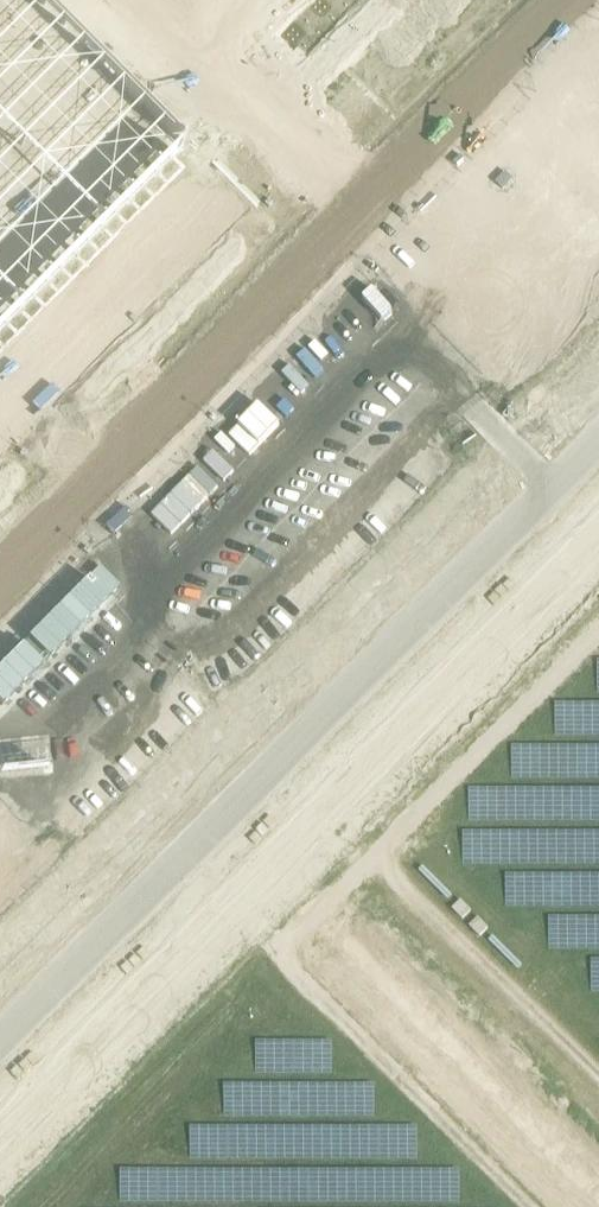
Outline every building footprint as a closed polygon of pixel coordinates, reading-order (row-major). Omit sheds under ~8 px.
[(42,0),(0,0),(0,42),(42,0)]
